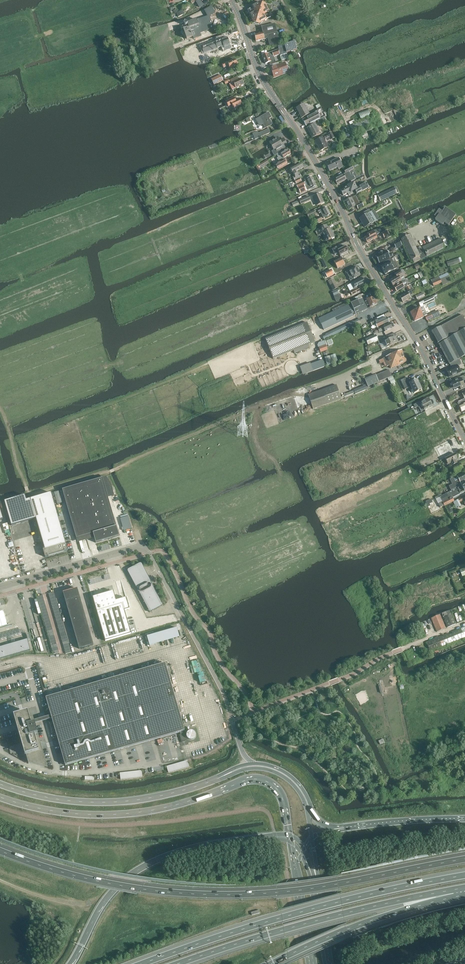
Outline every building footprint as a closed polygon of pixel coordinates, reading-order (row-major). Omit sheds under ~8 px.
[(252,8),(248,10),(250,15),(254,23),(258,24),(266,20),(270,18),(268,13),(269,13),(264,5),(260,3),(252,7),(252,8)] [(209,16),(214,13),(211,7),(205,11),(207,16),(197,20),(197,19),(187,22),(186,22),(185,22),(184,22),(184,23),(184,24),(184,25),(182,28),(182,30),(185,40),(193,37),(193,38),(201,35),(199,30),(203,29),(204,32),(211,29),(210,27),(213,26),(209,16)] [(280,44),(279,38),(274,24),(261,27),(263,33),(254,35),(256,42),(267,39),(270,47),(280,44)] [(221,47),(223,52),(225,51),(231,49),(227,38),(225,39),(224,35),(216,38),(217,42),(202,47),(204,53),(216,48),(217,48),(218,48),(221,47)] [(289,59),(287,54),(297,51),(296,48),(298,48),(295,39),(292,40),(293,42),(278,46),(281,56),(283,60),(289,59)] [(276,63),(275,60),(274,57),(280,55),(279,53),(278,50),(262,56),(265,64),(269,62),(270,65),(276,63)] [(233,68),(238,65),(238,64),(237,62),(236,62),(235,60),(228,63),(227,62),(222,64),(224,68),(228,66),(230,69),(231,69),(231,70),(233,69),(233,68)] [(272,68),(275,77),(288,72),(285,64),(272,68)] [(218,76),(211,79),(214,85),(223,80),(220,75),(218,76)] [(236,88),(244,84),(241,78),(238,80),(237,77),(230,80),(231,83),(233,82),(236,88)] [(234,109),(242,105),(239,99),(234,101),(232,98),(226,101),(227,104),(231,103),(234,109)] [(301,118),(309,114),(304,104),(296,108),(300,114),(299,114),(301,118)] [(315,113),(302,120),(306,126),(317,120),(320,119),(324,117),(325,116),(323,112),(325,111),(322,107),(321,108),(317,110),(314,111),(315,113)] [(397,120),(402,118),(398,108),(393,110),(397,120)] [(361,120),(371,117),(368,109),(358,113),(361,120)] [(265,128),(272,124),(269,119),(271,118),(269,113),(260,117),(263,121),(262,122),(262,124),(265,128)] [(353,125),(350,126),(353,133),(370,126),(368,119),(353,124),(353,125)] [(315,124),(307,128),(312,138),(317,136),(317,137),(321,135),(320,134),(315,124)] [(258,132),(253,134),(255,140),(267,135),(270,133),(268,129),(258,134),(258,132)] [(325,135),(324,136),(326,141),(330,140),(331,140),(334,138),(332,132),(331,132),(328,133),(324,134),(325,135)] [(328,147),(323,137),(315,141),(317,145),(320,151),(328,147)] [(280,152),(286,149),(285,147),(288,145),(284,139),(280,141),(278,138),(270,143),(274,150),(275,149),(277,152),(279,151),(280,152)] [(280,152),(277,155),(278,157),(277,158),(280,163),(276,165),(278,169),(287,163),(284,158),(291,154),(290,153),(291,152),(290,151),(289,151),(289,150),(288,151),(287,149),(287,150),(286,149),(280,152)] [(332,161),(335,168),(337,167),(338,169),(343,167),(340,161),(341,161),(340,158),(339,158),(338,158),(332,161)] [(267,160),(261,164),(256,167),(259,171),(261,170),(260,168),(268,163),(267,160)] [(329,171),(335,168),(332,161),(330,162),(330,161),(325,163),(329,171)] [(295,181),(301,177),(300,174),(298,175),(296,172),(303,168),(301,163),(290,169),(293,173),(295,176),(293,177),(295,181)] [(347,179),(349,183),(355,179),(353,175),(351,176),(349,172),(354,169),(352,166),(344,170),(346,173),(334,179),(337,184),(347,179)] [(305,182),(297,186),(300,194),(316,187),(316,186),(312,176),(304,180),(305,182)] [(348,187),(341,190),(344,196),(348,193),(349,195),(353,193),(352,192),(355,190),(357,194),(369,187),(366,183),(357,188),(354,182),(347,186),(348,186),(348,187)] [(395,187),(378,196),(381,201),(398,193),(395,188),(395,187)] [(314,197),(317,205),(324,203),(320,194),(314,197)] [(299,201),(301,205),(311,200),(309,196),(299,201)] [(352,198),(345,201),(349,209),(356,206),(358,209),(363,206),(362,202),(358,204),(354,197),(352,198)] [(327,207),(318,211),(319,214),(321,213),(323,218),(330,214),(327,207)] [(442,212),(438,210),(434,216),(437,218),(435,220),(442,225),(444,223),(448,225),(455,215),(445,208),(442,212)] [(377,221),(372,212),(371,213),(369,210),(363,213),(365,216),(360,218),(365,227),(377,221)] [(319,235),(323,233),(327,241),(334,237),(330,229),(329,230),(326,226),(317,230),(319,235)] [(368,236),(365,238),(367,243),(378,238),(377,235),(379,233),(378,229),(367,235),(368,236)] [(457,232),(458,236),(460,235),(462,240),(464,239),(464,231),(464,229),(457,232)] [(409,235),(401,239),(402,241),(404,245),(411,261),(412,260),(414,263),(421,260),(427,257),(427,256),(445,248),(440,239),(421,248),(420,247),(419,248),(419,249),(417,251),(409,235)] [(399,240),(393,243),(395,246),(396,249),(399,247),(402,246),(399,240)] [(336,247),(332,249),(335,255),(339,253),(340,256),(348,252),(345,246),(338,250),(336,247)] [(379,254),(375,256),(379,263),(390,258),(393,256),(391,253),(388,255),(386,251),(383,252),(382,252),(379,254)] [(338,269),(345,265),(341,257),(338,259),(336,260),(334,261),(338,269)] [(385,264),(381,267),(385,274),(396,268),(391,258),(384,262),(385,264)] [(460,263),(458,258),(447,262),(448,267),(460,263)] [(347,271),(345,272),(346,274),(347,273),(348,276),(358,271),(356,267),(347,271)] [(325,273),(327,278),(334,274),(331,270),(325,273)] [(358,271),(348,276),(350,278),(349,279),(350,281),(352,280),(360,275),(358,271)] [(393,286),(405,279),(400,271),(394,274),(396,277),(390,280),(393,286)] [(433,286),(442,283),(443,285),(451,282),(448,275),(449,275),(448,273),(431,280),(433,286)] [(351,284),(347,286),(350,292),(352,295),(361,291),(359,286),(365,283),(362,278),(355,282),(351,284)] [(332,279),(328,281),(330,286),(333,290),(337,288),(335,283),(332,279)] [(408,285),(405,280),(394,287),(396,292),(408,285)] [(407,293),(400,297),(403,302),(411,297),(411,296),(413,294),(411,291),(411,292),(410,291),(407,293)] [(373,295),(366,299),(367,301),(366,302),(368,305),(369,305),(370,307),(377,304),(373,295)] [(423,306),(434,301),(435,301),(433,297),(432,297),(419,304),(420,307),(420,308),(423,306)] [(356,301),(348,305),(353,316),(356,314),(367,309),(362,299),(356,301)] [(333,312),(319,319),(324,330),(353,316),(348,305),(347,303),(332,310),(333,312)] [(420,308),(410,312),(415,322),(424,317),(425,316),(427,315),(423,306),(420,308),(420,307),(420,308)] [(431,331),(438,343),(439,343),(440,344),(439,345),(449,364),(459,359),(462,357),(464,355),(464,320),(462,315),(431,331)] [(375,323),(378,328),(389,323),(387,317),(378,321),(377,318),(370,322),(372,325),(375,323)] [(353,321),(325,334),(326,335),(327,338),(349,328),(349,329),(355,326),(355,325),(353,322),(353,321)] [(307,323),(265,339),(273,359),(293,351),(294,354),(309,348),(308,345),(315,342),(307,323)] [(384,330),(385,332),(392,329),(390,324),(383,327),(378,329),(379,332),(384,330)] [(396,337),(397,336),(395,333),(379,341),(380,344),(385,342),(387,347),(398,342),(396,337)] [(368,345),(378,341),(375,335),(366,340),(368,345)] [(318,344),(317,345),(318,347),(326,345),(326,346),(328,345),(328,346),(333,344),(331,339),(328,340),(328,339),(324,340),(324,341),(318,343),(318,344)] [(402,350),(383,358),(386,367),(389,365),(391,368),(407,362),(402,350)] [(322,360),(311,364),(313,371),(325,367),(322,360)] [(452,368),(446,370),(447,373),(448,376),(449,376),(449,377),(460,373),(457,366),(461,365),(459,360),(450,365),(452,368)] [(310,363),(300,367),(303,375),(313,371),(311,364),(310,363)] [(389,370),(376,375),(379,382),(388,378),(392,376),(389,370)] [(367,387),(377,383),(378,383),(375,376),(364,380),(367,387)] [(401,381),(405,390),(411,387),(414,393),(422,390),(417,380),(410,383),(407,377),(401,381)] [(463,382),(461,378),(451,383),(453,388),(457,386),(458,387),(460,387),(461,389),(464,388),(464,381),(463,382)] [(312,409),(341,399),(336,385),(308,395),(312,409)] [(366,385),(354,390),(355,394),(368,389),(366,385)] [(420,402),(413,405),(414,405),(415,408),(418,407),(421,412),(424,410),(432,406),(428,399),(421,403),(420,402)] [(435,412),(427,416),(425,412),(417,416),(419,421),(421,420),(422,421),(426,419),(429,425),(439,420),(435,412)] [(455,454),(445,459),(448,464),(450,463),(452,466),(457,463),(455,460),(457,459),(455,454)] [(437,459),(436,459),(436,458),(430,461),(432,465),(438,462),(444,459),(443,456),(437,459)] [(454,471),(450,473),(453,478),(456,476),(454,473),(463,469),(460,464),(452,467),(454,471)] [(449,486),(451,490),(462,485),(464,483),(464,481),(464,480),(464,474),(464,473),(457,477),(454,479),(456,483),(449,486)] [(102,479),(63,490),(77,538),(93,533),(94,538),(96,543),(119,536),(108,497),(102,479)] [(438,504),(440,507),(441,509),(445,507),(444,506),(452,502),(454,501),(453,498),(464,491),(464,484),(462,486),(459,488),(459,487),(442,496),(440,497),(442,502),(438,504)] [(14,498),(4,501),(11,526),(36,518),(45,549),(43,550),(45,557),(68,551),(54,502),(51,493),(30,499),(27,500),(26,497),(25,495),(14,498)] [(129,517),(128,517),(121,519),(124,531),(132,529),(129,517)] [(150,612),(150,613),(164,606),(151,580),(149,577),(148,574),(146,571),(144,568),(142,564),(140,564),(129,570),(128,571),(129,572),(130,575),(131,578),(133,580),(134,583),(148,609),(148,610),(149,611),(149,612),(150,612)] [(78,588),(70,591),(73,599),(80,597),(78,588)] [(70,591),(63,593),(66,601),(72,599),(73,599),(70,591)] [(97,596),(93,597),(105,641),(131,634),(124,611),(130,609),(126,598),(116,601),(113,591),(113,592),(97,596)] [(73,599),(72,599),(74,606),(82,604),(80,597),(73,599)] [(66,601),(65,601),(67,608),(74,606),(72,599),(66,601)] [(82,604),(74,606),(76,613),(84,611),(82,604)] [(74,606),(67,608),(69,615),(76,613),(74,606)] [(450,610),(441,614),(447,628),(456,624),(450,610)] [(84,611),(76,613),(78,620),(86,618),(84,611)] [(0,613),(0,629),(8,627),(6,618),(4,612),(0,613)] [(76,613),(69,615),(71,622),(78,620),(76,613)] [(440,614),(431,618),(437,632),(446,628),(440,614)] [(86,618),(78,620),(80,626),(88,624),(86,618)] [(78,620),(71,622),(73,628),(80,626),(78,620)] [(88,624),(80,626),(82,633),(90,631),(88,624)] [(80,626),(73,628),(75,635),(82,633),(80,626)] [(90,631),(82,633),(84,640),(91,638),(90,631)] [(82,633),(75,635),(77,642),(84,640),(82,633)] [(153,635),(147,636),(150,646),(156,644),(153,635)] [(91,638),(84,640),(86,647),(93,645),(91,638)] [(30,650),(27,639),(0,647),(0,659),(30,650)] [(84,640),(77,642),(79,649),(86,647),(84,640)] [(165,663),(46,698),(65,766),(185,731),(165,663)] [(33,716),(16,721),(23,743),(26,755),(28,763),(48,768),(43,750),(40,741),(35,724),(34,720),(33,716)] [(188,761),(166,767),(167,770),(168,773),(190,768),(188,761)] [(120,774),(120,777),(120,781),(143,778),(142,774),(142,771),(120,774)]
